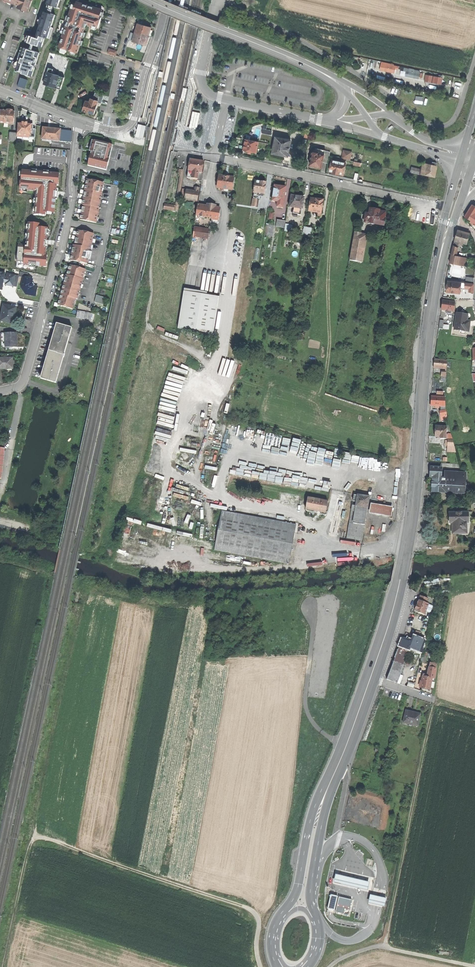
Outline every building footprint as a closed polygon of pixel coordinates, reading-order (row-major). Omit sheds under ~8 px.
[(15,5),(20,6),(19,9),(28,13),(34,0),(4,0),(15,5)] [(45,5),(65,12),(69,0),(47,0),(45,5)] [(101,10),(75,1),(58,48),(76,54),(78,48),(86,25),(98,29),(104,12),(101,11),(101,10)] [(29,32),(26,39),(51,49),(64,14),(45,8),(36,34),(29,32)] [(138,25),(133,42),(139,43),(146,45),(148,36),(150,28),(138,25)] [(43,51),(24,44),(15,71),(34,78),(43,51)] [(107,53),(116,56),(117,50),(109,48),(107,53)] [(382,64),(380,70),(393,73),(395,67),(382,64)] [(49,86),(56,88),(59,76),(51,74),(53,69),(49,68),(44,84),(49,86)] [(408,69),(406,76),(418,79),(419,71),(408,69)] [(442,78),(426,75),(425,81),(441,84),(442,78)] [(25,88),(27,79),(19,77),(17,86),(25,88)] [(98,101),(97,102),(101,103),(103,95),(95,93),(94,99),(98,101)] [(88,112),(94,114),(97,104),(90,102),(86,101),(85,103),(83,109),(83,111),(88,112)] [(13,124),(14,111),(12,111),(11,109),(8,108),(6,111),(4,110),(0,110),(0,113),(0,123),(4,123),(8,123),(13,124)] [(193,112),(190,126),(197,127),(199,114),(193,112)] [(18,123),(17,135),(27,135),(30,135),(31,129),(31,124),(27,124),(27,123),(25,123),(22,123),(22,124),(18,123)] [(135,135),(143,137),(146,126),(138,124),(135,135)] [(43,128),(42,140),(47,141),(47,139),(59,141),(60,129),(55,129),(51,128),(50,129),(43,128)] [(35,129),(31,129),(30,135),(27,135),(27,137),(35,137),(35,129)] [(279,155),(287,156),(291,141),(276,138),(272,153),(279,155)] [(250,152),(256,153),(258,142),(246,139),(245,145),(244,144),(243,150),(250,152)] [(101,142),(92,140),(89,151),(91,152),(88,166),(107,170),(113,145),(101,142)] [(343,150),(342,159),(346,160),(350,161),(352,152),(343,150)] [(317,167),(321,168),(322,163),(324,155),(319,154),(319,152),(315,151),(313,151),(312,156),(311,159),(310,166),(311,166),(315,167),(317,167)] [(330,152),(324,151),(324,153),(324,155),(322,163),(328,164),(330,152)] [(197,161),(190,160),(188,171),(202,172),(204,161),(197,161)] [(341,162),(332,160),(330,171),(334,172),(334,173),(335,173),(335,174),(337,174),(338,174),(340,174),(343,175),(346,163),(341,162)] [(428,175),(435,176),(437,165),(423,163),(421,174),(428,175)] [(50,171),(21,169),(19,187),(38,188),(37,212),(57,213),(61,169),(53,168),(50,171)] [(201,180),(202,172),(188,171),(187,178),(201,180)] [(225,177),(218,176),(217,188),(220,188),(223,188),(232,190),(233,178),(225,177)] [(80,220),(95,223),(103,183),(86,180),(81,205),(82,205),(80,220)] [(260,182),(255,181),(253,193),(259,193),(263,194),(264,194),(266,182),(260,182)] [(283,187),(280,186),(278,202),(284,203),(286,187),(283,187)] [(194,192),(186,191),(185,196),(184,199),(191,200),(196,201),(197,201),(198,193),(194,192)] [(297,196),(292,195),(290,207),(293,207),(298,208),(298,210),(302,210),(304,197),(297,196)] [(310,199),(309,211),(317,212),(317,216),(321,216),(322,200),(321,200),(320,198),(318,198),(317,199),(314,199),(310,199)] [(473,221),(474,217),(474,206),(473,204),(468,211),(465,216),(472,220),(473,221)] [(206,207),(197,205),(196,215),(199,216),(205,216),(211,218),(218,219),(220,209),(215,208),(206,207)] [(301,215),(302,210),(298,210),(298,208),(293,207),(293,213),(298,214),(298,215),(301,215)] [(364,222),(383,226),(385,217),(384,217),(385,212),(378,211),(378,210),(376,210),(370,209),(369,214),(365,213),(364,222)] [(52,218),(26,217),(24,241),(18,241),(16,265),(47,268),(52,218)] [(286,221),(277,220),(276,227),(285,228),(286,225),(286,221)] [(311,228),(304,227),(303,234),(310,235),(311,228)] [(208,230),(193,228),(192,237),(207,239),(208,230)] [(456,236),(455,240),(467,244),(470,234),(458,230),(456,236)] [(70,260),(87,264),(90,249),(93,234),(77,231),(74,246),(73,245),(70,260)] [(366,235),(354,233),(349,260),(361,262),(366,235)] [(454,245),(450,263),(454,264),(456,257),(458,248),(454,245)] [(58,305),(73,309),(75,298),(77,298),(85,269),(69,265),(66,275),(66,274),(58,305)] [(29,274),(21,272),(21,277),(25,278),(23,288),(27,295),(37,297),(38,292),(39,288),(35,287),(33,285),(34,280),(28,279),(29,274)] [(202,273),(200,289),(207,289),(209,274),(202,273)] [(16,276),(8,274),(7,279),(6,282),(6,286),(14,287),(16,276)] [(462,282),(448,281),(448,287),(447,292),(461,293),(462,288),(462,282)] [(219,297),(183,292),(178,328),(213,334),(219,297)] [(104,304),(105,296),(95,295),(94,302),(104,304)] [(451,311),(454,312),(456,302),(443,300),(442,305),(441,310),(449,311),(451,311)] [(1,321),(13,324),(14,316),(16,308),(4,306),(1,321)] [(78,310),(76,317),(91,320),(92,313),(78,310)] [(468,315),(457,314),(455,330),(462,331),(462,334),(466,335),(466,331),(469,332),(470,325),(467,325),(468,320),(468,315)] [(72,328),(57,324),(49,351),(40,379),(56,383),(63,358),(64,358),(65,354),(64,354),(72,328)] [(438,339),(444,340),(446,329),(443,329),(439,328),(438,334),(438,339)] [(5,348),(17,347),(17,341),(17,333),(5,333),(5,348)] [(389,348),(395,354),(403,347),(397,340),(389,348)] [(4,369),(12,369),(12,358),(0,359),(0,369),(4,369)] [(434,368),(447,369),(447,360),(435,359),(435,363),(434,368)] [(431,401),(431,406),(446,407),(445,397),(432,396),(431,401)] [(440,439),(447,439),(447,427),(436,426),(436,431),(435,437),(439,437),(441,437),(440,439)] [(434,478),(441,479),(441,476),(441,467),(432,467),(431,478),(434,478)] [(465,476),(463,476),(463,481),(457,481),(457,485),(460,486),(460,483),(465,483),(465,476)] [(445,493),(445,492),(445,485),(446,480),(446,479),(445,479),(441,479),(434,478),(433,483),(433,487),(433,492),(445,493)] [(445,492),(464,493),(464,490),(464,486),(460,486),(457,485),(445,485),(445,492)] [(356,506),(367,507),(369,497),(354,495),(353,501),(357,502),(356,506)] [(308,498),(306,509),(325,513),(327,502),(308,498)] [(371,503),(369,513),(391,517),(393,507),(371,503)] [(364,525),(367,507),(356,506),(353,523),(364,525)] [(215,551),(289,564),(291,549),(296,524),(222,511),(215,551)] [(468,513),(450,513),(450,520),(452,520),(453,526),(453,535),(467,534),(467,523),(469,523),(468,513)] [(125,518),(119,538),(128,540),(132,523),(141,525),(142,522),(125,518)] [(363,534),(364,525),(353,523),(349,522),(346,538),(362,541),(363,534)] [(114,555),(112,562),(130,565),(131,559),(114,555)] [(419,600),(427,603),(429,598),(422,595),(419,600)] [(430,604),(427,603),(419,600),(417,604),(415,609),(420,611),(419,612),(425,615),(430,604)] [(394,662),(403,665),(409,650),(410,650),(411,648),(421,652),(425,641),(414,637),(412,641),(408,639),(402,642),(394,662)] [(403,665),(394,662),(391,670),(388,679),(397,683),(404,665),(403,665)] [(427,677),(423,677),(422,681),(422,686),(421,688),(426,689),(431,690),(433,678),(429,678),(427,677)] [(415,713),(406,710),(402,723),(417,727),(421,715),(415,713)] [(366,890),(368,890),(370,882),(368,882),(361,880),(353,878),(344,876),(336,874),(335,874),(333,882),(335,883),(342,884),(351,886),(359,888),(366,890)] [(330,912),(334,912),(338,896),(334,895),(330,894),(326,911),(330,912)] [(380,905),(384,906),(386,898),(382,897),(375,895),(369,894),(368,902),(373,903),(380,905)] [(352,899),(338,896),(334,912),(348,916),(352,899)]
